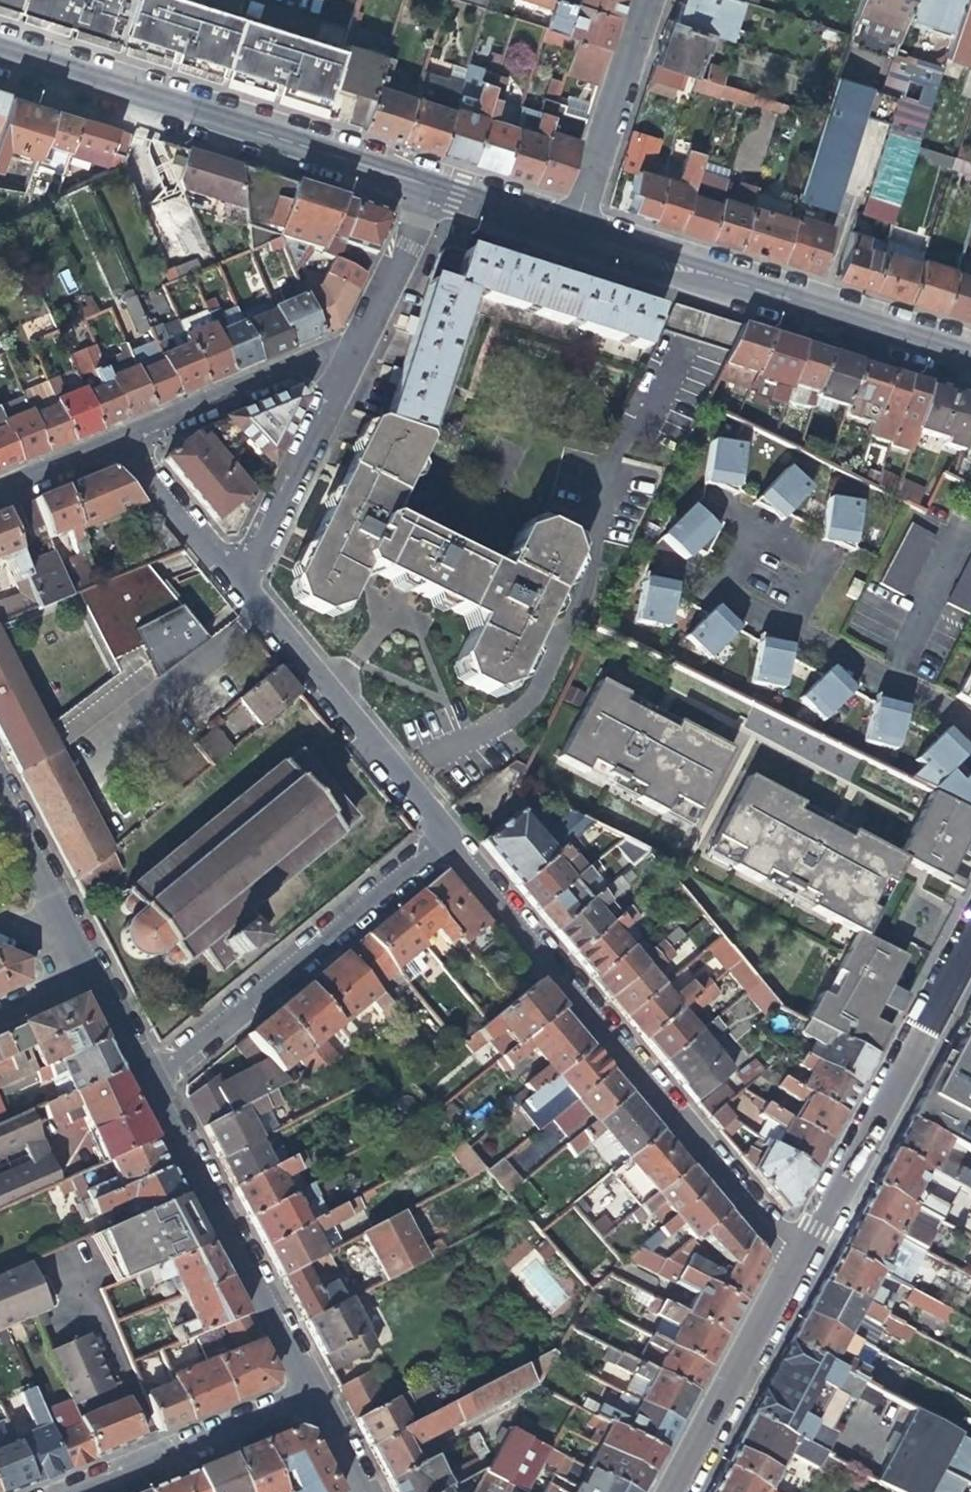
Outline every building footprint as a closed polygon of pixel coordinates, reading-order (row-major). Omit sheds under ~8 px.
[(341,49),(186,0),(0,0),(0,14),(8,17),(11,10),(17,12),(15,18),(31,24),(60,33),(63,26),(68,28),(66,35),(112,49),(114,42),(120,44),(118,51),(148,60),(163,65),(165,58),(171,60),(169,67),(214,81),(216,75),(223,77),(221,84),(243,91),(265,98),(268,91),(274,93),(272,100),(321,115),(330,87),(337,66),(336,65),(341,49)] [(318,17),(323,0),(265,0),(318,17)] [(410,0),(400,0),(383,57),(392,59),(410,0)] [(466,3),(484,9),(486,0),(457,0),(466,3)] [(547,29),(559,33),(565,35),(575,38),(607,49),(612,32),(617,17),(575,4),(564,0),(529,0),(554,8),(547,29)] [(575,4),(617,17),(623,0),(576,0),(575,4)] [(674,21),(710,33),(729,39),(741,1),(738,0),(682,0),(674,21)] [(907,18),(913,0),(860,0),(856,14),(904,29),(907,18)] [(953,32),(963,0),(913,0),(907,18),(953,32)] [(953,32),(945,57),(963,64),(966,65),(970,49),(970,0),(963,0),(953,32)] [(840,32),(849,35),(856,14),(847,11),(840,32)] [(510,30),(541,41),(545,29),(513,19),(510,30)] [(703,53),(710,33),(674,21),(669,19),(662,41),(655,64),(679,72),(692,76),(700,51),(703,53)] [(541,41),(571,51),(575,38),(565,35),(559,33),(547,29),(545,29),(541,41)] [(885,49),(849,37),(837,74),(876,86),(884,89),(896,53),(885,49)] [(565,72),(596,82),(607,49),(575,38),(571,51),(565,72)] [(341,49),(336,65),(337,66),(330,87),(352,93),(369,99),(383,57),(343,44),(341,49)] [(463,44),(456,66),(464,69),(465,65),(471,46),(463,44)] [(910,60),(896,53),(884,89),(903,95),(894,122),(869,198),(898,206),(899,204),(914,155),(917,145),(941,70),(910,60)] [(380,86),(384,75),(388,69),(392,59),(383,57),(369,99),(360,128),(377,133),(399,140),(412,98),(380,86)] [(959,76),(963,64),(945,57),(941,70),(959,76)] [(821,69),(835,73),(838,64),(824,60),(821,69)] [(420,72),(416,86),(412,98),(399,140),(416,146),(437,152),(464,69),(456,66),(449,64),(443,80),(420,72)] [(674,87),(679,72),(655,64),(650,79),(674,87)] [(495,75),(465,65),(464,69),(437,152),(450,156),(468,162),(495,75)] [(709,65),(704,79),(721,84),(725,70),(709,65)] [(967,70),(960,93),(970,97),(970,71),(967,70)] [(876,86),(837,74),(823,116),(820,128),(798,197),(797,198),(833,210),(868,113),(876,86)] [(416,86),(384,75),(380,86),(412,98),(416,86)] [(507,79),(495,75),(468,162),(480,166),(499,172),(514,127),(494,120),(507,79)] [(718,100),(720,95),(723,85),(721,84),(704,79),(696,77),(691,91),(718,100)] [(671,98),(674,87),(650,79),(646,90),(671,98)] [(553,81),(547,100),(554,103),(561,84),(553,81)] [(751,104),(752,100),(754,95),(723,85),(720,95),(751,104)] [(894,122),(903,95),(884,89),(876,86),(868,113),(894,122)] [(9,93),(0,90),(0,122),(9,93)] [(36,155),(51,107),(29,100),(9,93),(0,122),(0,158),(4,145),(36,155)] [(352,93),(343,123),(360,128),(369,99),(352,93)] [(779,115),(781,109),(783,104),(754,95),(752,100),(771,106),(769,112),(779,115)] [(532,133),(514,127),(499,172),(514,177),(530,181),(554,103),(547,100),(544,99),(532,133)] [(563,106),(554,103),(530,181),(561,191),(574,152),(584,120),(561,112),(563,106)] [(802,122),(820,128),(823,116),(783,104),(781,109),(804,117),(802,122)] [(53,145),(69,150),(80,116),(64,111),(51,107),(36,155),(49,159),(53,145)] [(102,123),(80,116),(69,150),(68,153),(110,167),(111,172),(123,167),(154,161),(160,141),(143,136),(102,123)] [(633,131),(621,168),(636,173),(630,193),(634,194),(629,212),(646,217),(650,218),(662,180),(651,176),(642,173),(645,163),(653,138),(633,131)] [(181,188),(245,208),(241,167),(196,153),(160,141),(181,188)] [(691,145),(682,170),(678,185),(662,180),(650,218),(662,222),(679,228),(697,168),(703,149),(691,145)] [(914,155),(952,167),(955,157),(935,150),(917,145),(914,155)] [(955,157),(952,167),(961,170),(970,173),(970,162),(955,157)] [(654,167),(645,163),(642,173),(651,176),(654,167)] [(667,165),(662,180),(678,185),(682,170),(667,165)] [(269,176),(241,167),(245,208),(251,250),(266,243),(277,239),(281,248),(293,273),(309,250),(318,253),(343,199),(269,176)] [(958,178),(961,170),(952,167),(949,175),(958,178)] [(728,178),(697,168),(679,228),(692,232),(709,237),(721,197),(728,178)] [(25,189),(28,180),(13,179),(10,187),(25,189)] [(737,202),(721,197),(709,237),(721,241),(737,246),(750,204),(757,184),(744,180),(737,202)] [(181,195),(152,205),(161,232),(191,222),(181,195)] [(865,211),(893,221),(898,206),(869,198),(865,211)] [(362,205),(343,199),(318,253),(316,256),(331,261),(334,262),(364,276),(390,225),(385,213),(362,205)] [(785,215),(750,204),(737,246),(756,252),(778,259),(792,213),(793,210),(788,208),(785,215)] [(830,226),(792,213),(778,259),(796,265),(815,270),(830,226)] [(860,285),(872,289),(884,251),(869,247),(872,237),(853,230),(837,277),(860,285)] [(887,242),(872,237),(869,247),(884,251),(887,242)] [(888,237),(887,242),(884,251),(872,289),(891,295),(910,301),(922,260),(926,249),(888,237)] [(270,253),(281,248),(277,239),(266,243),(270,253)] [(441,254),(386,422),(423,435),(469,294),(644,349),(655,313),(592,293),(518,270),(462,252),(447,248),(441,254)] [(956,270),(922,260),(910,301),(927,306),(943,311),(955,272),(956,270)] [(356,292),(364,276),(334,262),(331,261),(324,276),(320,287),(302,294),(302,296),(321,337),(337,331),(356,292)] [(955,272),(943,311),(957,316),(970,320),(970,277),(955,272)] [(302,296),(274,308),(292,350),(307,343),(321,337),(302,296)] [(147,328),(133,297),(123,302),(137,332),(147,328)] [(271,300),(237,314),(240,322),(258,364),(278,355),(292,350),(274,308),(271,300)] [(81,320),(87,317),(94,315),(90,306),(77,311),(81,320)] [(662,331),(682,337),(690,311),(681,308),(675,306),(669,317),(662,331)] [(235,308),(219,315),(224,329),(240,322),(237,314),(235,308)] [(216,310),(206,314),(232,374),(248,367),(258,364),(240,322),(224,329),(219,315),(216,310)] [(232,374),(206,314),(204,311),(177,323),(204,386),(221,378),(232,374)] [(696,313),(690,311),(682,337),(687,339),(697,342),(705,316),(696,313)] [(709,317),(705,316),(697,342),(710,347),(719,320),(709,317)] [(148,332),(153,343),(177,397),(195,389),(204,386),(177,323),(176,319),(148,332)] [(727,323),(719,320),(710,347),(730,353),(742,327),(727,323)] [(50,322),(35,328),(39,337),(54,330),(50,322)] [(745,373),(740,385),(748,388),(751,382),(773,337),(758,332),(742,327),(730,353),(722,369),(730,374),(734,368),(745,373)] [(26,342),(39,337),(35,328),(21,334),(24,343),(26,342)] [(641,430),(682,449),(705,403),(718,376),(722,369),(730,353),(662,331),(616,419),(641,430)] [(771,399),(786,404),(787,401),(792,386),(805,347),(787,341),(773,337),(751,382),(759,384),(760,380),(775,385),(771,399)] [(153,343),(127,353),(151,407),(167,401),(177,397),(153,343)] [(120,355),(100,363),(125,418),(136,413),(151,407),(127,353),(124,345),(117,348),(120,355)] [(67,358),(81,391),(98,429),(113,423),(125,418),(100,363),(93,347),(67,358)] [(808,392),(803,406),(811,408),(815,397),(829,355),(813,350),(805,347),(792,386),(808,392)] [(833,404),(846,408),(860,365),(843,359),(829,355),(815,397),(833,404)] [(877,409),(887,373),(872,368),(860,365),(846,408),(844,415),(872,424),(877,409)] [(718,376),(740,385),(745,373),(734,368),(730,374),(722,369),(718,376)] [(868,439),(888,445),(892,432),(894,428),(909,380),(897,376),(887,373),(877,409),(872,424),(868,439)] [(44,383),(50,395),(55,408),(69,441),(84,435),(98,429),(81,391),(63,399),(54,378),(44,383)] [(902,425),(916,429),(930,387),(920,383),(909,380),(894,428),(900,430),(902,425)] [(787,401),(803,406),(808,392),(792,386),(787,401)] [(943,446),(961,452),(962,449),(970,420),(970,400),(950,393),(930,387),(916,429),(916,431),(945,440),(943,446)] [(243,441),(270,467),(301,403),(291,392),(275,399),(242,413),(200,431),(183,444),(163,460),(215,523),(249,495),(222,461),(243,441)] [(50,395),(25,405),(28,412),(31,418),(55,408),(50,395)] [(830,414),(833,404),(815,397),(811,408),(830,414)] [(23,399),(3,408),(8,420),(28,412),(25,405),(23,399)] [(781,419),(786,404),(771,399),(766,415),(781,419)] [(15,463),(33,456),(46,451),(31,418),(28,412),(8,420),(3,408),(1,403),(0,403),(0,428),(15,463)] [(55,408),(31,418),(46,451),(59,445),(69,441),(55,408)] [(330,506),(294,577),(304,601),(326,612),(349,605),(358,586),(368,566),(390,576),(465,612),(479,618),(460,656),(467,682),(490,693),(512,685),(574,556),(565,533),(544,520),(520,532),(502,570),(391,517),(417,462),(426,443),(423,435),(386,422),(377,419),(372,425),(330,506)] [(962,449),(970,452),(970,420),(962,449)] [(6,467),(15,463),(0,428),(0,470),(6,467)] [(914,437),(943,446),(945,440),(916,431),(914,437)] [(776,432),(775,437),(777,439),(791,445),(793,440),(776,432)] [(900,434),(892,432),(888,445),(888,447),(896,449),(900,434)] [(741,445),(709,440),(703,483),(725,486),(735,487),(741,445)] [(801,440),(798,449),(816,458),(821,451),(801,440)] [(808,488),(785,466),(756,498),(765,505),(780,518),(808,488)] [(79,530),(142,504),(113,468),(86,479),(64,488),(79,530)] [(875,487),(895,497),(900,481),(880,471),(875,487)] [(900,480),(900,481),(895,497),(907,503),(922,511),(930,495),(900,480)] [(68,596),(98,585),(79,530),(64,488),(52,493),(34,501),(48,540),(66,533),(76,560),(58,566),(68,596)] [(858,502),(826,497),(821,540),(835,542),(851,545),(858,502)] [(48,541),(48,540),(34,501),(23,506),(10,511),(14,521),(26,549),(48,541)] [(694,549),(714,528),(687,507),(661,536),(684,559),(694,549)] [(7,524),(14,521),(10,511),(3,514),(7,524)] [(13,596),(20,615),(36,609),(22,567),(7,524),(3,514),(0,515),(0,559),(5,563),(16,595),(13,596)] [(934,534),(909,521),(878,581),(903,594),(934,534)] [(129,535),(142,567),(145,566),(181,551),(158,523),(129,535)] [(970,552),(946,601),(970,613),(970,612),(970,553),(970,552)] [(53,554),(22,567),(36,609),(36,610),(49,604),(57,601),(68,596),(58,566),(53,554)] [(159,583),(145,566),(142,567),(116,577),(130,595),(159,583)] [(116,577),(98,585),(68,596),(57,601),(118,675),(111,680),(46,729),(57,752),(181,659),(174,649),(197,630),(160,585),(159,583),(130,595),(116,577)] [(667,582),(642,578),(634,621),(665,627),(673,583),(667,582)] [(165,581),(160,585),(197,630),(202,626),(165,581)] [(20,615),(13,596),(0,602),(0,623),(20,615)] [(118,675),(57,601),(49,604),(111,680),(118,675)] [(726,619),(712,607),(683,636),(706,659),(737,628),(726,619)] [(206,640),(197,630),(174,649),(181,659),(206,640)] [(772,642),(757,639),(749,682),(780,688),(788,645),(772,642)] [(0,642),(0,739),(18,773),(57,752),(46,729),(0,642)] [(261,727),(300,695),(276,666),(237,698),(261,727)] [(840,678),(829,668),(798,698),(820,720),(852,688),(840,678)] [(959,698),(970,704),(970,674),(959,698)] [(623,695),(597,681),(556,757),(583,771),(588,761),(639,788),(634,799),(661,813),(669,797),(696,811),(728,751),(675,722),(671,729),(620,701),(623,695)] [(675,722),(623,695),(620,701),(671,729),(675,722)] [(742,727),(754,734),(756,731),(786,748),(799,725),(756,702),(742,727)] [(890,705),(873,702),(862,741),(893,749),(904,708),(890,705)] [(217,716),(195,734),(201,742),(215,731),(223,725),(217,716)] [(942,730),(913,759),(919,765),(905,779),(930,791),(970,811),(970,770),(959,758),(969,749),(955,739),(942,730)] [(232,751),(215,731),(201,742),(194,748),(210,766),(211,768),(232,751)] [(194,748),(201,742),(195,734),(187,739),(194,748)] [(109,852),(57,752),(18,773),(75,881),(108,853),(109,852)] [(128,893),(122,899),(124,900),(123,901),(122,902),(121,902),(121,903),(121,904),(120,904),(120,905),(120,906),(119,906),(120,907),(119,907),(120,908),(120,909),(120,910),(121,911),(122,912),(122,913),(123,914),(124,914),(124,915),(125,915),(126,916),(127,916),(128,916),(128,917),(129,917),(130,917),(131,917),(132,916),(133,916),(134,916),(134,915),(135,915),(135,914),(137,917),(136,917),(135,917),(134,918),(133,918),(132,918),(131,919),(131,920),(130,920),(129,921),(128,922),(127,922),(127,923),(126,924),(126,925),(125,927),(124,928),(124,929),(124,930),(124,931),(123,932),(123,933),(123,934),(123,935),(123,936),(123,938),(123,939),(124,941),(124,942),(125,943),(125,944),(125,945),(126,946),(126,947),(127,948),(128,949),(129,950),(129,951),(130,952),(131,953),(132,953),(133,954),(134,954),(135,955),(136,956),(137,956),(138,957),(139,957),(141,957),(142,957),(143,957),(144,958),(145,958),(146,958),(148,957),(149,957),(150,957),(151,957),(152,957),(153,956),(154,956),(155,955),(156,954),(157,953),(159,952),(160,951),(161,950),(162,949),(163,948),(166,951),(165,951),(165,952),(164,952),(164,953),(163,954),(163,955),(163,956),(162,956),(162,957),(162,958),(162,959),(163,959),(163,960),(163,961),(163,962),(164,962),(164,963),(165,963),(165,964),(166,964),(166,965),(167,965),(167,966),(168,966),(168,967),(169,967),(170,967),(171,967),(172,967),(173,967),(174,967),(175,967),(175,966),(176,966),(177,966),(183,960),(197,949),(216,971),(233,958),(234,960),(236,958),(235,956),(247,946),(249,948),(252,946),(250,944),(264,932),(245,910),(260,897),(263,899),(265,898),(263,895),(277,883),(279,886),(281,884),(279,881),(292,871),(294,873),(297,871),(295,869),(308,858),(310,860),(312,859),(310,856),(323,846),(325,848),(328,846),(326,844),(335,835),(338,838),(341,835),(336,830),(350,817),(298,756),(284,768),(279,762),(276,765),(278,768),(266,778),(264,775),(261,777),(264,780),(251,791),(248,788),(246,790),(248,793),(236,803),(233,801),(231,803),(233,806),(220,816),(218,813),(215,816),(218,819),(206,828),(204,825),(201,827),(204,830),(190,842),(188,839),(185,841),(187,844),(175,854),(173,851),(170,854),(172,857),(160,866),(158,864),(156,866),(158,868),(143,881),(141,878),(139,880),(141,883),(128,893)] [(639,788),(588,761),(583,771),(634,799),(639,788)] [(798,805),(745,777),(713,837),(738,851),(730,867),(757,881),(762,871),(813,899),(808,909),(854,933),(861,937),(870,920),(874,912),(871,910),(885,884),(888,885),(895,873),(902,860),(849,832),(846,838),(794,811),(798,805)] [(930,791),(909,830),(914,833),(907,847),(919,854),(914,863),(943,879),(951,883),(961,889),(966,879),(948,870),(953,860),(959,850),(968,833),(970,827),(970,811),(930,791)] [(530,824),(548,810),(554,805),(536,796),(519,810),(530,824)] [(696,811),(669,797),(661,813),(687,827),(696,811)] [(548,810),(556,815),(560,808),(554,805),(548,810)] [(849,832),(798,805),(794,811),(846,838),(849,832)] [(554,819),(566,825),(576,817),(560,808),(556,815),(554,819)] [(544,841),(530,824),(519,810),(480,843),(486,850),(516,886),(555,854),(544,841)] [(566,825),(575,837),(590,824),(576,817),(566,825)] [(566,825),(544,841),(555,854),(565,846),(575,837),(566,825)] [(896,854),(902,857),(907,847),(914,833),(909,830),(896,854)] [(968,833),(959,850),(970,857),(970,834),(968,833)] [(610,840),(614,845),(620,840),(614,837),(610,840)] [(738,851),(713,837),(704,853),(730,867),(738,851)] [(629,867),(637,861),(646,853),(620,840),(614,845),(612,847),(629,867)] [(572,855),(565,846),(555,854),(516,886),(523,896),(535,910),(572,879),(560,865),(572,855)] [(919,854),(907,847),(902,857),(914,863),(919,854)] [(119,872),(108,853),(75,881),(85,901),(119,872)] [(637,861),(657,886),(667,878),(646,853),(637,861)] [(593,862),(572,879),(535,910),(542,918),(553,932),(590,901),(581,890),(601,873),(593,862)] [(627,869),(590,901),(553,932),(561,941),(573,956),(610,926),(598,911),(609,902),(636,880),(627,869)] [(813,899),(762,871),(757,881),(808,909),(813,899)] [(497,937),(487,925),(485,922),(444,873),(435,881),(420,893),(458,939),(462,945),(464,948),(473,958),(497,937)] [(676,908),(686,899),(667,878),(657,886),(676,908)] [(888,885),(885,884),(871,910),(874,912),(888,885)] [(433,931),(447,948),(458,939),(420,893),(411,900),(395,913),(419,942),(433,931)] [(620,917),(609,902),(598,911),(610,926),(620,917)] [(636,904),(620,917),(610,926),(573,956),(583,968),(591,978),(628,948),(617,934),(627,926),(638,917),(635,914),(640,910),(636,904)] [(406,985),(411,981),(401,969),(424,949),(419,942),(395,913),(386,921),(366,937),(396,973),(402,980),(406,985)] [(638,939),(627,926),(617,934),(628,948),(638,939)] [(650,948),(645,948),(636,957),(628,948),(591,978),(601,989),(607,997),(666,948),(682,935),(676,927),(650,948)] [(690,963),(707,949),(719,939),(711,929),(688,949),(691,953),(686,958),(690,963)] [(816,1028),(871,1057),(886,1030),(868,1020),(876,1006),(885,1011),(894,1015),(900,1004),(903,997),(885,988),(901,958),(861,937),(854,933),(833,972),(839,975),(826,999),(820,995),(817,993),(803,1020),(816,1028)] [(379,999),(385,994),(379,987),(396,973),(366,937),(359,944),(344,956),(379,999)] [(462,945),(458,939),(447,948),(453,956),(464,948),(462,945)] [(645,948),(638,939),(628,948),(636,957),(645,948)] [(714,958),(727,948),(719,939),(707,949),(714,958)] [(672,955),(666,948),(607,997),(614,1006),(623,1017),(660,987),(652,977),(661,970),(662,963),(672,955)] [(20,985),(22,963),(0,954),(0,994),(20,985)] [(376,1013),(379,1011),(385,1006),(379,999),(344,956),(324,972),(305,988),(337,1024),(337,1025),(367,1001),(376,1013)] [(186,963),(183,960),(177,966),(180,968),(182,966),(184,969),(186,967),(184,964),(186,963)] [(725,971),(744,994),(757,983),(738,961),(725,971)] [(669,979),(661,970),(652,977),(660,987),(669,979)] [(839,975),(833,972),(820,995),(826,999),(839,975)] [(385,994),(402,980),(396,973),(379,987),(385,994)] [(670,998),(660,987),(623,1017),(633,1028),(642,1040),(710,984),(701,974),(670,998)] [(419,991),(411,981),(406,985),(414,995),(419,991)] [(462,1044),(469,1053),(499,1030),(512,1046),(558,1010),(546,996),(535,983),(511,1004),(486,1024),(462,1044)] [(777,1007),(775,1005),(757,983),(744,994),(765,1018),(777,1007)] [(717,993),(710,984),(642,1040),(650,1050),(661,1063),(697,1033),(686,1019),(698,1008),(717,993)] [(322,1036),(337,1024),(305,988),(294,997),(275,1013),(321,1067),(339,1057),(322,1036)] [(394,1006),(385,994),(379,999),(385,1006),(388,1010),(394,1006)] [(963,1015),(954,1033),(945,1049),(936,1066),(907,1120),(949,1142),(962,1150),(965,1151),(970,1141),(970,1000),(963,1015)] [(34,1049),(44,1068),(101,1042),(91,1023),(82,1006),(74,1004),(2,1037),(12,1059),(25,1053),(34,1049)] [(391,1014),(388,1010),(385,1006),(379,1011),(385,1020),(391,1014)] [(709,1023),(698,1008),(686,1019),(697,1033),(709,1023)] [(537,1090),(589,1048),(572,1028),(558,1010),(512,1046),(491,1062),(500,1073),(531,1049),(545,1067),(520,1088),(527,1097),(535,1091),(537,1090)] [(306,1075),(321,1067),(275,1013),(263,1022),(246,1037),(265,1060),(277,1074),(293,1061),(306,1075)] [(716,1018),(709,1023),(697,1033),(661,1063),(685,1092),(693,1101),(728,1072),(715,1055),(704,1042),(716,1032),(722,1027),(716,1018)] [(797,1031),(811,1039),(823,1046),(815,1063),(856,1085),(864,1071),(871,1057),(816,1028),(803,1020),(797,1031)] [(346,1034),(355,1046),(362,1039),(353,1028),(346,1034)] [(726,1045),(716,1032),(704,1042),(715,1055),(726,1045)] [(12,1059),(2,1037),(0,1038),(0,1087),(22,1078),(12,1059)] [(235,1046),(251,1067),(265,1060),(246,1037),(235,1046)] [(811,1039),(803,1057),(815,1063),(823,1046),(811,1039)] [(48,1080),(60,1075),(70,1095),(118,1074),(109,1058),(101,1042),(44,1068),(34,1072),(22,1078),(0,1087),(0,1098),(5,1096),(34,1084),(35,1086),(48,1080)] [(464,1058),(469,1053),(462,1044),(458,1046),(456,1049),(464,1058)] [(424,1053),(434,1066),(441,1060),(432,1048),(424,1053)] [(560,1086),(571,1099),(606,1069),(595,1055),(589,1048),(537,1090),(535,1091),(527,1097),(525,1099),(520,1104),(527,1112),(560,1086)] [(779,1057),(792,1065),(798,1054),(789,1050),(786,1052),(779,1057)] [(34,1072),(25,1053),(12,1059),(22,1078),(34,1072)] [(798,1054),(792,1065),(805,1072),(799,1083),(793,1080),(790,1085),(841,1114),(848,1101),(856,1085),(815,1063),(803,1057),(798,1054)] [(212,1082),(186,1095),(203,1128),(271,1092),(286,1085),(277,1074),(265,1060),(251,1067),(252,1069),(232,1080),(216,1088),(212,1082)] [(746,1084),(753,1079),(760,1073),(751,1063),(734,1077),(743,1087),(746,1084)] [(579,1110),(592,1124),(628,1095),(614,1079),(606,1069),(571,1099),(549,1119),(556,1128),(579,1110)] [(795,1103),(786,1118),(826,1141),(834,1126),(841,1114),(790,1085),(763,1071),(760,1073),(753,1079),(795,1103)] [(43,1125),(64,1115),(78,1109),(83,1119),(98,1150),(106,1166),(109,1164),(154,1144),(133,1103),(118,1074),(70,1095),(59,1100),(37,1110),(43,1125)] [(48,1080),(59,1100),(70,1095),(60,1075),(48,1080)] [(365,1082),(380,1113),(386,1110),(371,1079),(365,1082)] [(696,1105),(706,1117),(719,1106),(732,1096),(722,1086),(696,1105)] [(730,1119),(754,1100),(739,1090),(732,1096),(719,1106),(730,1119)] [(277,1104),(271,1092),(203,1128),(208,1138),(218,1158),(255,1139),(259,1137),(250,1118),(268,1109),(277,1104)] [(602,1178),(609,1172),(658,1131),(640,1109),(628,1095),(592,1124),(563,1148),(570,1157),(588,1143),(586,1141),(597,1131),(614,1153),(604,1163),(606,1166),(597,1173),(602,1178)] [(5,1096),(0,1098),(0,1101),(2,1104),(11,1122),(17,1119),(5,1096)] [(747,1114),(754,1118),(761,1103),(754,1100),(747,1114)] [(11,1122),(2,1104),(0,1101),(0,1126),(11,1122)] [(786,1118),(761,1103),(754,1118),(767,1125),(778,1132),(770,1147),(810,1173),(820,1154),(826,1141),(786,1118)] [(719,1106),(706,1117),(717,1130),(730,1119),(719,1106)] [(69,1126),(83,1119),(78,1109),(64,1115),(69,1126)] [(277,1127),(268,1109),(250,1118),(259,1137),(277,1127)] [(394,1129),(386,1110),(380,1113),(376,1116),(385,1134),(394,1129)] [(499,1121),(505,1116),(501,1111),(495,1116),(499,1121)] [(17,1119),(11,1122),(0,1126),(0,1212),(58,1187),(24,1115),(17,1119)] [(738,1125),(730,1119),(717,1130),(723,1139),(738,1125)] [(951,1168),(938,1161),(949,1142),(907,1120),(899,1136),(891,1150),(930,1171),(945,1179),(955,1184),(970,1193),(970,1179),(951,1168)] [(767,1125),(759,1139),(770,1147),(778,1132),(767,1125)] [(609,1172),(637,1207),(686,1166),(668,1144),(658,1131),(609,1172)] [(486,1170),(488,1172),(499,1162),(504,1158),(483,1134),(466,1147),(477,1159),(486,1170)] [(758,1138),(744,1151),(754,1161),(763,1147),(757,1144),(759,1139),(758,1138)] [(272,1170),(255,1139),(218,1158),(224,1168),(234,1189),(272,1170)] [(754,1161),(744,1151),(738,1156),(758,1181),(782,1210),(792,1205),(810,1173),(770,1147),(759,1139),(757,1144),(763,1147),(754,1161)] [(951,1168),(962,1150),(949,1142),(938,1161),(951,1168)] [(109,1164),(117,1180),(122,1190),(168,1170),(158,1151),(154,1144),(109,1164)] [(101,1168),(106,1166),(98,1150),(93,1152),(101,1168)] [(941,1207),(931,1202),(918,1194),(930,1171),(891,1150),(882,1167),(873,1183),(913,1205),(940,1220),(942,1221),(947,1211),(941,1207)] [(304,1153),(272,1170),(234,1189),(240,1200),(251,1221),(291,1200),(281,1181),(304,1169),(309,1164),(304,1153)] [(518,1185),(499,1162),(488,1172),(506,1194),(518,1185)] [(648,1215),(659,1227),(705,1189),(695,1176),(686,1166),(637,1207),(626,1216),(633,1223),(648,1215)] [(86,1223),(120,1208),(130,1203),(136,1216),(181,1196),(173,1181),(168,1170),(122,1190),(89,1204),(84,1193),(75,1198),(86,1223)] [(931,1202),(945,1179),(930,1171),(918,1194),(931,1202)] [(79,1177),(68,1182),(74,1196),(75,1198),(84,1193),(85,1192),(79,1177)] [(117,1180),(85,1192),(84,1193),(89,1204),(122,1190),(117,1180)] [(523,1181),(518,1185),(506,1194),(520,1211),(538,1232),(554,1219),(523,1181)] [(64,1200),(74,1196),(68,1182),(58,1187),(64,1200)] [(940,1220),(913,1205),(873,1183),(863,1202),(855,1217),(897,1239),(910,1246),(922,1253),(940,1220)] [(313,1189),(291,1200),(251,1221),(256,1231),(265,1247),(308,1225),(300,1210),(317,1200),(318,1197),(313,1189)] [(676,1225),(689,1239),(692,1237),(723,1211),(712,1196),(705,1189),(659,1227),(636,1247),(639,1248),(645,1251),(676,1225)] [(371,1191),(325,1215),(308,1225),(265,1247),(271,1260),(281,1280),(304,1267),(314,1262),(324,1257),(311,1235),(330,1225),(360,1209),(358,1204),(365,1201),(364,1199),(373,1194),(371,1191)] [(123,1278),(208,1247),(196,1226),(181,1196),(136,1216),(126,1221),(86,1238),(104,1275),(108,1284),(123,1278)] [(325,1215),(317,1200),(300,1210),(308,1225),(325,1215)] [(120,1208),(126,1221),(136,1216),(130,1203),(120,1208)] [(692,1237),(695,1241),(701,1235),(705,1240),(722,1261),(726,1264),(743,1234),(723,1211),(692,1237)] [(400,1216),(362,1236),(384,1282),(423,1261),(400,1216)] [(589,1228),(599,1240),(611,1229),(601,1217),(589,1228)] [(915,1292),(920,1282),(901,1271),(896,1272),(883,1264),(897,1239),(855,1217),(847,1234),(838,1250),(882,1273),(898,1283),(912,1290),(915,1292)] [(341,1247),(330,1225),(311,1235),(324,1257),(328,1255),(341,1247)] [(695,1251),(690,1245),(686,1241),(663,1261),(741,1302),(753,1279),(761,1264),(761,1263),(761,1262),(761,1261),(761,1260),(761,1259),(761,1258),(760,1257),(760,1256),(760,1255),(759,1255),(759,1254),(758,1253),(758,1252),(757,1251),(743,1234),(726,1264),(723,1269),(716,1266),(713,1271),(688,1257),(695,1251)] [(699,1245),(705,1240),(701,1235),(695,1241),(699,1245)] [(690,1245),(695,1241),(692,1237),(689,1239),(686,1241),(690,1245)] [(896,1272),(910,1246),(897,1239),(883,1264),(896,1272)] [(163,1282),(173,1300),(225,1281),(215,1261),(208,1247),(123,1278),(129,1294),(163,1282)] [(694,1293),(683,1313),(724,1334),(733,1317),(741,1302),(663,1261),(645,1251),(639,1248),(627,1258),(694,1293)] [(881,1315),(890,1298),(873,1289),(882,1273),(838,1250),(830,1266),(821,1282),(881,1315)] [(334,1265),(328,1255),(324,1257),(314,1262),(319,1273),(334,1265)] [(310,1278),(319,1273),(314,1262),(304,1267),(310,1278)] [(41,1309),(21,1267),(0,1276),(0,1328),(26,1316),(41,1309)] [(318,1293),(310,1278),(304,1267),(281,1280),(286,1288),(299,1314),(304,1324),(345,1303),(336,1284),(318,1293)] [(581,1283),(588,1291),(609,1273),(600,1269),(581,1283)] [(898,1283),(882,1273),(873,1289),(890,1298),(898,1283)] [(173,1344),(223,1326),(244,1318),(231,1292),(225,1281),(173,1300),(185,1326),(168,1332),(173,1344)] [(905,1329),(881,1315),(821,1282),(812,1298),(805,1312),(848,1336),(872,1349),(882,1331),(907,1344),(914,1333),(905,1329)] [(929,1286),(920,1282),(915,1292),(923,1296),(929,1286)] [(917,1307),(920,1308),(926,1298),(923,1296),(915,1292),(912,1290),(906,1301),(917,1307)] [(675,1328),(666,1345),(707,1366),(716,1350),(724,1334),(683,1313),(649,1295),(641,1309),(675,1328)] [(352,1299),(345,1303),(304,1324),(312,1338),(321,1357),(351,1341),(388,1322),(381,1307),(357,1319),(351,1306),(357,1303),(354,1298),(352,1299)] [(937,1304),(926,1298),(920,1308),(931,1314),(937,1304)] [(47,1323),(41,1309),(26,1316),(32,1330),(47,1323)] [(837,1355),(848,1336),(805,1312),(797,1326),(789,1342),(840,1370),(861,1381),(866,1371),(837,1355)] [(225,1330),(229,1337),(250,1329),(244,1318),(223,1326),(225,1330)] [(235,1350),(212,1359),(232,1402),(253,1394),(271,1387),(274,1375),(267,1362),(257,1343),(250,1329),(229,1337),(235,1350)] [(637,1354),(632,1363),(692,1395),(699,1381),(707,1366),(666,1345),(642,1333),(639,1339),(644,1342),(642,1345),(660,1355),(655,1363),(637,1354)] [(43,1352),(67,1404),(101,1389),(76,1336),(43,1352)] [(361,1359),(351,1341),(321,1357),(331,1375),(361,1359)] [(840,1370),(789,1342),(769,1380),(750,1414),(802,1442),(823,1453),(861,1381),(840,1370)] [(597,1359),(632,1378),(643,1384),(634,1402),(635,1402),(676,1424),(683,1411),(692,1395),(632,1363),(603,1348),(597,1359)] [(162,1364),(156,1350),(125,1362),(131,1376),(162,1364)] [(459,1426),(532,1386),(549,1357),(552,1352),(443,1409),(429,1417),(410,1427),(369,1448),(373,1457),(382,1474),(386,1481),(417,1465),(408,1449),(458,1422),(459,1426)] [(168,1376),(173,1385),(189,1420),(209,1412),(232,1402),(212,1359),(205,1362),(168,1376)] [(368,1374),(338,1389),(354,1420),(385,1404),(368,1374)] [(405,1386),(409,1392),(414,1389),(422,1385),(415,1374),(407,1379),(405,1386)] [(632,1378),(622,1395),(634,1402),(643,1384),(632,1378)] [(421,1402),(429,1417),(443,1409),(428,1382),(422,1385),(414,1389),(421,1402)] [(90,1425),(79,1430),(93,1459),(117,1449),(142,1440),(111,1385),(101,1389),(67,1404),(72,1414),(83,1409),(90,1425)] [(175,1426),(189,1420),(173,1385),(147,1395),(145,1390),(139,1393),(158,1433),(175,1426)] [(13,1394),(27,1423),(31,1433),(11,1441),(13,1445),(32,1485),(65,1471),(40,1419),(33,1403),(26,1389),(13,1394)] [(402,1411),(421,1402),(414,1389),(409,1392),(396,1399),(402,1411)] [(616,1392),(606,1410),(626,1420),(635,1402),(634,1402),(622,1395),(616,1392)] [(410,1427),(402,1411),(396,1399),(385,1404),(354,1420),(361,1434),(369,1448),(410,1427)] [(626,1420),(620,1431),(661,1452),(670,1436),(676,1424),(635,1402),(626,1420)] [(593,1403),(588,1414),(620,1431),(626,1420),(606,1410),(593,1403)] [(567,1413),(584,1422),(588,1414),(571,1406),(567,1413)] [(77,1425),(79,1430),(90,1425),(83,1409),(72,1414),(77,1425)] [(913,1410),(875,1481),(895,1491),(929,1491),(951,1451),(960,1436),(913,1410)] [(588,1414),(584,1422),(593,1427),(598,1429),(600,1427),(604,1428),(595,1445),(649,1474),(656,1461),(661,1452),(620,1431),(588,1414)] [(815,1468),(823,1453),(802,1442),(750,1414),(737,1440),(723,1466),(767,1490),(786,1453),(815,1468)] [(40,1419),(65,1471),(93,1459),(79,1430),(77,1425),(56,1434),(48,1416),(40,1419)] [(6,1431),(11,1441),(31,1433),(27,1423),(6,1431)] [(585,1440),(595,1445),(604,1428),(600,1427),(598,1429),(593,1427),(585,1440)] [(572,1461),(563,1457),(548,1449),(538,1443),(508,1428),(488,1463),(483,1470),(481,1474),(514,1491),(552,1491),(543,1488),(541,1491),(517,1478),(508,1473),(521,1450),(530,1456),(553,1468),(552,1471),(563,1478),(572,1461)] [(319,1457),(307,1435),(296,1429),(259,1444),(277,1480),(285,1476),(292,1491),(337,1491),(319,1457)] [(467,1439),(478,1459),(483,1456),(487,1454),(476,1434),(467,1439)] [(543,1434),(538,1443),(548,1449),(553,1439),(543,1434)] [(951,1451),(970,1462),(970,1442),(960,1436),(951,1451)] [(277,1480),(259,1444),(243,1451),(230,1456),(247,1491),(283,1491),(277,1480)] [(15,1491),(32,1485),(13,1445),(0,1450),(0,1491),(14,1491),(15,1491)] [(563,1457),(572,1461),(580,1466),(587,1469),(631,1491),(640,1491),(645,1482),(649,1474),(595,1445),(586,1460),(580,1456),(582,1453),(569,1446),(563,1457)] [(517,1478),(530,1456),(521,1450),(508,1473),(517,1478)] [(951,1451),(929,1491),(932,1491),(970,1491),(970,1462),(951,1451)] [(431,1458),(421,1462),(417,1465),(386,1481),(391,1491),(442,1491),(448,1489),(457,1484),(483,1470),(478,1459),(427,1485),(424,1478),(438,1470),(436,1465),(444,1460),(440,1453),(431,1458)] [(230,1456),(209,1465),(193,1471),(203,1491),(247,1491),(230,1456)] [(488,1463),(483,1456),(478,1459),(483,1470),(488,1463)] [(767,1490),(723,1466),(715,1481),(709,1491),(771,1491),(767,1490)] [(587,1469),(580,1484),(575,1481),(574,1483),(569,1491),(631,1491),(587,1469)] [(470,1491),(481,1474),(483,1470),(457,1484),(470,1491)] [(193,1471),(183,1475),(160,1485),(147,1490),(148,1491),(203,1491),(193,1471)] [(481,1474),(470,1491),(514,1491),(481,1474)]
